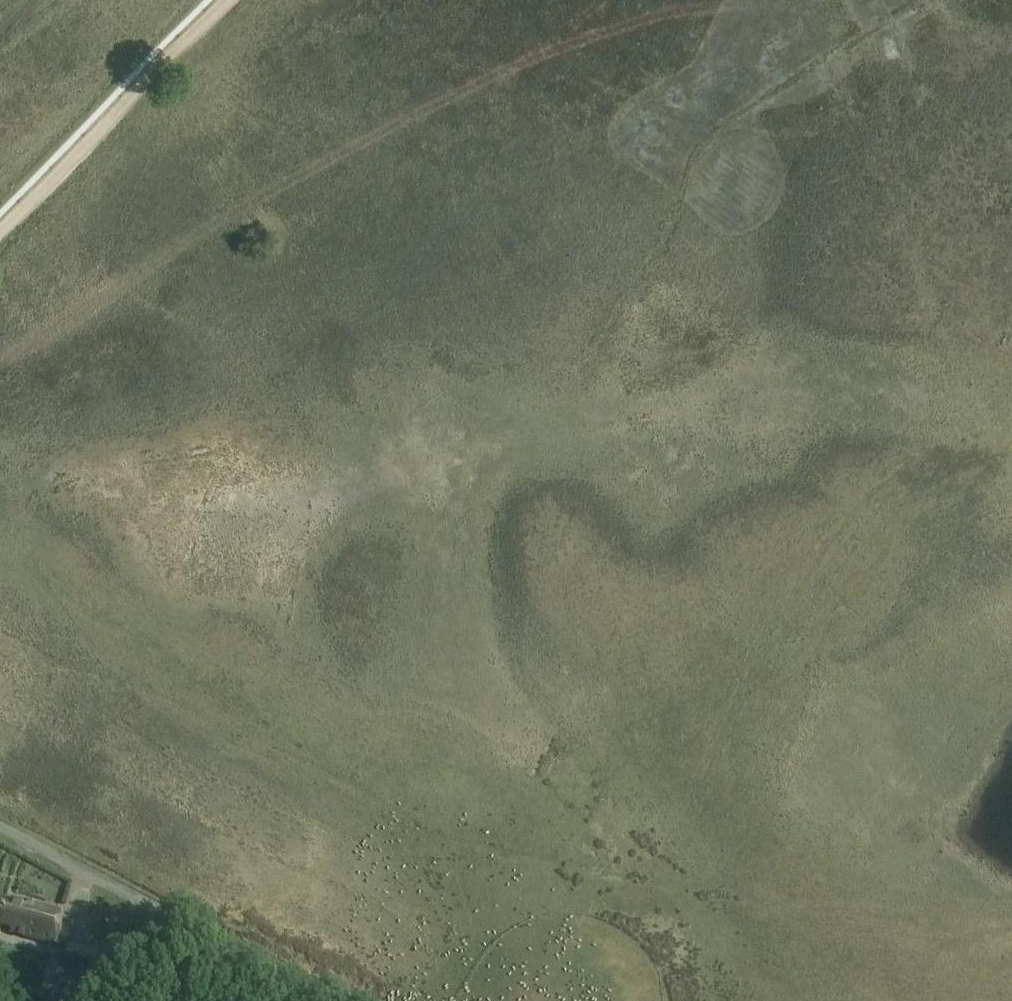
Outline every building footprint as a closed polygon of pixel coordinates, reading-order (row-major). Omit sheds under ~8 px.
[(14,928),(13,933),(54,944),(62,912),(21,901),(19,906),(0,900),(0,924),(14,928)]
